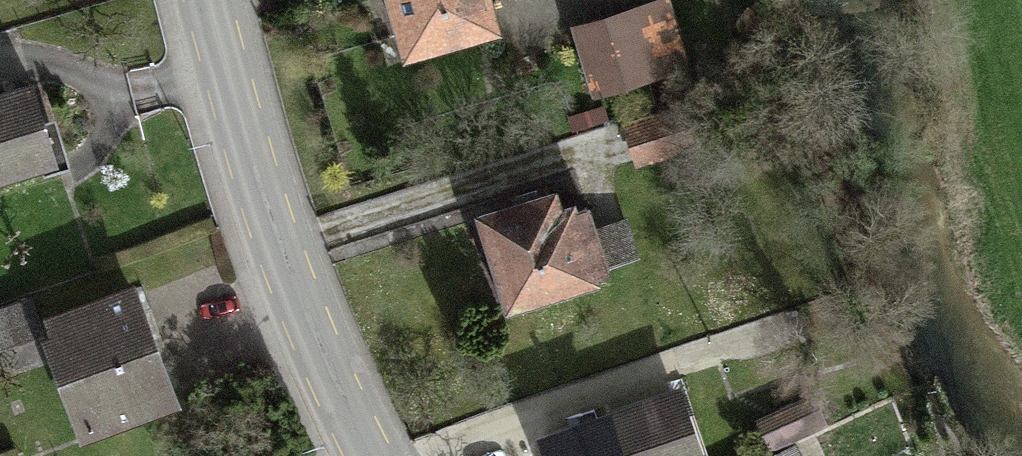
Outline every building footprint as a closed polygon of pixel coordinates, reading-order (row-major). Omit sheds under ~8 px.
[(398,36),(480,14),(477,0),(388,0),(398,36)] [(570,21),(584,83),(647,69),(641,46),(674,38),(666,0),(664,0),(570,21)] [(0,96),(0,174),(51,160),(30,87),(0,96)] [(659,108),(615,119),(624,151),(667,140),(659,108)] [(568,183),(474,203),(492,285),(622,257),(614,222),(578,230),(568,183)] [(130,291),(48,322),(93,439),(175,409),(130,291)] [(0,307),(0,338),(25,329),(15,302),(0,307)] [(532,424),(541,455),(690,455),(670,386),(532,424)]
